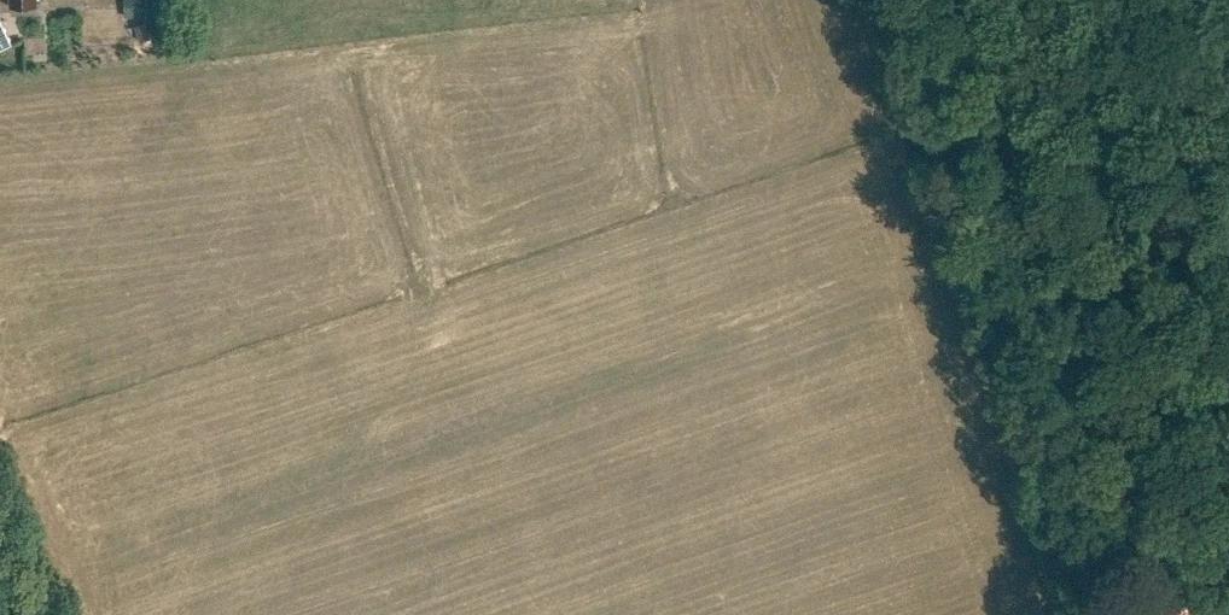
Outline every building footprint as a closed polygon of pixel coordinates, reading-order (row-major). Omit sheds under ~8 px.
[(13,44),(0,15),(0,49),(13,44)] [(1185,601),(1170,612),(1172,614),(1195,614),(1185,601)]
